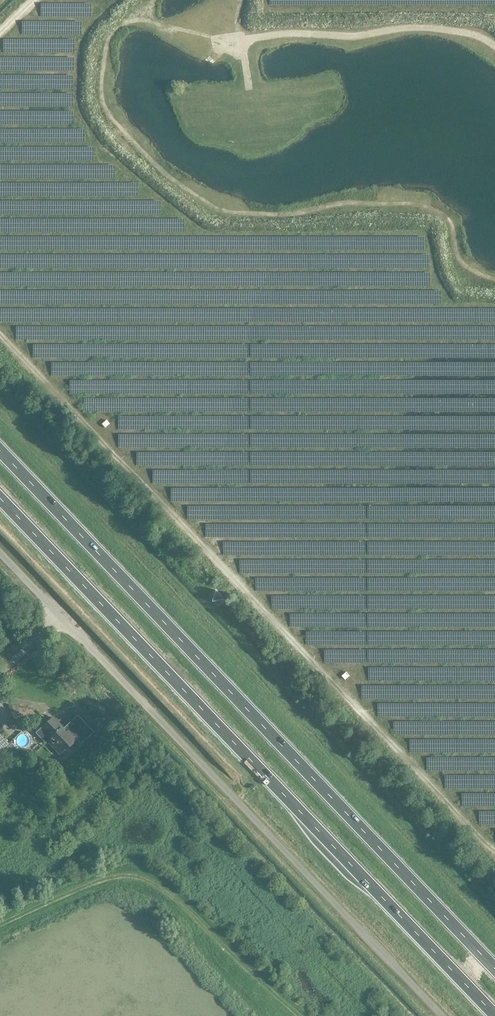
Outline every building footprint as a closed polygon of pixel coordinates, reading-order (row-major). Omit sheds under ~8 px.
[(69,746),(80,736),(84,740),(92,731),(78,716),(64,730),(53,718),(41,728),(51,738),(47,741),(59,753),(68,745),(69,746)] [(38,726),(31,731),(38,741),(45,736),(38,726)] [(8,743),(0,735),(0,751),(8,743)]
